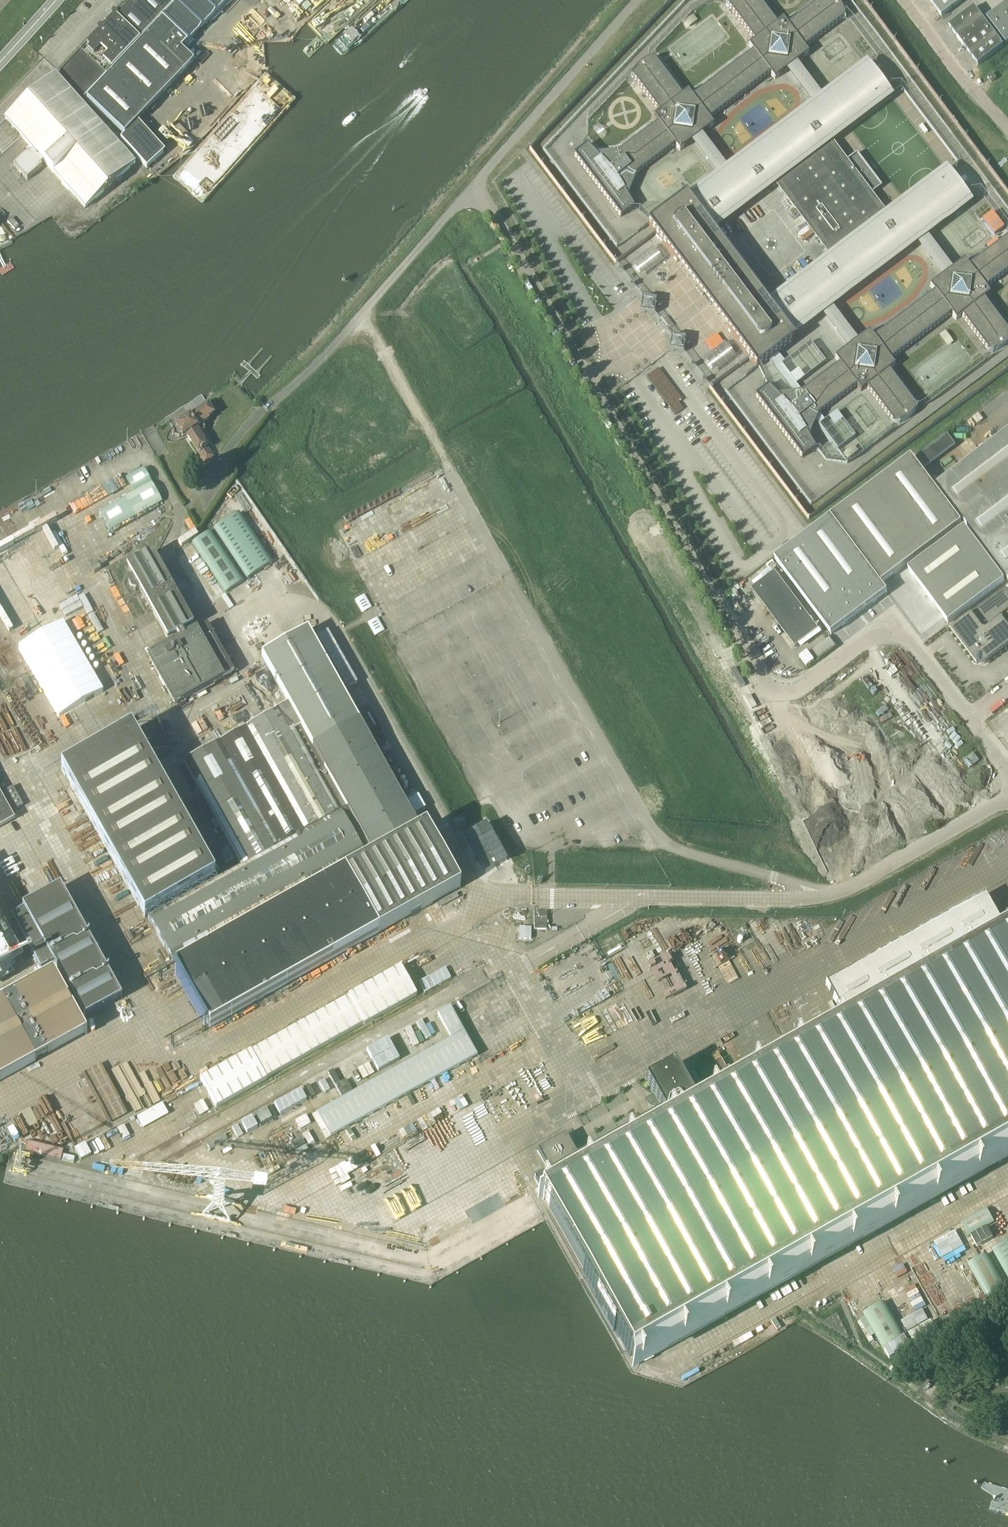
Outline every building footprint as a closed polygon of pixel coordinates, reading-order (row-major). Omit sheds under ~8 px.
[(61,71),(61,72),(60,73),(60,74),(61,75),(84,97),(177,0),(129,0),(117,13),(116,12),(115,12),(114,12),(113,12),(112,13),(112,14),(112,15),(112,16),(112,17),(113,17),(103,27),(102,27),(101,26),(100,26),(100,27),(99,27),(98,28),(98,29),(98,30),(98,31),(99,32),(61,71)] [(86,99),(124,135),(194,62),(180,49),(227,0),(180,0),(157,24),(86,99)] [(292,1),(286,7),(279,0),(277,2),(289,15),(298,7),(292,1)] [(653,117),(658,123),(619,152),(617,152),(596,155),(586,145),(573,155),(620,218),(634,208),(627,195),(635,177),(636,174),(674,145),(679,151),(693,141),(720,177),(689,200),(685,195),(647,224),(655,234),(676,263),(681,260),(706,293),(735,271),(710,237),(715,234),(711,229),(775,181),(832,257),(768,305),(764,301),(760,304),(742,280),(713,302),(731,326),(726,329),(748,358),(756,368),(794,340),(790,335),(821,311),(848,347),(834,358),(839,364),(800,393),(798,393),(777,395),(768,385),(754,396),(801,458),(815,448),(808,435),(816,417),(817,415),(856,386),(860,392),(866,387),(892,422),(892,425),(897,424),(901,422),(905,420),(909,417),(912,414),(915,410),(917,406),(914,405),(888,371),(894,366),(890,360),(950,314),(955,320),(961,316),(987,350),(987,353),(992,352),(996,351),(1000,349),(1004,346),(1007,343),(1007,341),(1007,332),(983,299),(989,295),(985,289),(1007,271),(1007,235),(1006,238),(968,266),(963,260),(949,271),(922,235),(968,201),(946,172),(885,218),(869,196),(881,187),(856,153),(843,163),(827,142),(888,96),(866,66),(821,100),(794,65),(808,54),(803,48),(842,19),(845,19),(844,14),(842,10),(840,6),(837,2),(835,0),(821,0),(787,26),(782,20),(776,24),(758,0),(729,0),(727,2),(725,6),(728,7),(754,41),(748,46),(752,52),(692,97),(687,91),(681,96),(655,61),(655,59),(650,60),(645,62),(640,65),(636,68),(633,72),(631,77),(633,78),(659,113),(653,117)] [(942,17),(964,0),(929,0),(942,17)] [(987,18),(1006,45),(1007,43),(1007,2),(987,18)] [(978,66),(1004,46),(974,7),(949,27),(978,66)] [(135,163),(103,127),(55,74),(5,119),(33,151),(30,153),(29,152),(14,165),(19,171),(17,172),(20,176),(22,175),(27,180),(42,167),(40,165),(43,163),(85,209),(135,163)] [(991,83),(996,79),(992,74),(988,78),(991,83)] [(11,218),(7,222),(14,230),(18,226),(11,218)] [(659,263),(651,252),(629,269),(637,280),(659,263)] [(654,315),(656,300),(641,298),(639,313),(654,315)] [(683,353),(685,339),(670,337),(668,351),(683,353)] [(730,357),(724,350),(706,364),(711,371),(730,357)] [(647,376),(667,402),(675,396),(654,370),(647,376)] [(207,418),(213,414),(207,407),(176,428),(177,429),(174,431),(173,436),(172,436),(173,437),(174,436),(179,437),(181,436),(182,438),(186,435),(207,466),(213,458),(202,442),(204,441),(202,438),(207,435),(204,430),(205,429),(202,424),(208,420),(207,418)] [(936,485),(1007,581),(1007,431),(936,485)] [(924,470),(956,446),(947,435),(916,459),(924,470)] [(847,458),(858,450),(854,445),(843,454),(847,458)] [(962,524),(930,481),(912,457),(833,516),(883,583),(962,524)] [(162,502),(151,483),(99,512),(109,531),(162,502)] [(247,579),(272,563),(239,513),(214,529),(247,579)] [(881,584),(883,583),(833,516),(775,559),(832,635),(888,593),(881,584)] [(741,523),(740,524),(739,525),(754,544),(762,538),(747,519),(741,523)] [(948,624),(1005,582),(965,528),(909,571),(948,624)] [(192,543),(225,594),(243,582),(210,532),(192,543)] [(173,603),(178,600),(153,553),(127,567),(133,578),(129,580),(128,584),(131,590),(135,591),(139,589),(152,612),(172,601),(173,603)] [(795,647),(819,630),(775,571),(751,589),(760,600),(769,613),(795,647)] [(1007,610),(1007,591),(1006,588),(950,629),(973,659),(988,661),(1007,646),(1007,626),(1000,616),(1007,610)] [(369,621),(375,634),(384,630),(378,617),(369,621)] [(288,704),(216,744),(184,762),(200,791),(218,823),(242,868),(215,882),(146,920),(208,1029),(378,934),(459,888),(425,827),(420,831),(363,730),(307,628),(261,654),(288,704)] [(232,673),(208,631),(208,630),(207,629),(206,629),(206,628),(204,628),(203,628),(202,628),(201,628),(189,634),(188,632),(184,631),(164,642),(167,647),(148,658),(175,705),(232,673)] [(814,649),(819,657),(836,646),(831,638),(814,649)] [(808,651),(800,657),(808,666),(815,661),(808,651)] [(273,710),(284,704),(275,686),(264,692),(273,710)] [(156,724),(160,722),(155,715),(60,768),(146,920),(215,882),(158,776),(151,764),(172,752),(156,724)] [(811,721),(811,722),(796,730),(826,782),(847,770),(817,718),(811,721)] [(13,811),(23,806),(13,786),(3,792),(13,811)] [(655,801),(648,789),(642,792),(649,804),(655,801)] [(417,791),(407,796),(414,813),(425,808),(417,791)] [(14,819),(0,794),(0,827),(14,819)] [(225,863),(234,860),(229,848),(220,851),(225,863)] [(122,998),(61,888),(23,909),(24,911),(12,918),(41,970),(53,963),(84,1019),(122,998)] [(544,1196),(542,1197),(637,1365),(1007,1157),(1007,939),(1007,936),(984,896),(881,953),(847,972),(824,985),(847,1026),(836,1032),(831,1022),(790,1044),(796,1054),(751,1080),(699,1109),(544,1196)] [(546,912),(534,912),(534,929),(546,930),(546,912)] [(519,939),(531,940),(532,926),(520,926),(519,939)] [(23,968),(20,964),(18,965),(0,931),(0,981),(23,968)] [(448,969),(446,966),(430,975),(436,987),(457,975),(453,966),(448,969)] [(364,1025),(416,995),(400,967),(348,996),(349,997),(251,1053),(250,1051),(200,1080),(216,1108),(266,1079),(363,1024),(364,1025)] [(87,1033),(53,972),(0,1002),(0,1081),(87,1033)] [(449,1007),(437,1014),(451,1038),(316,1113),(330,1137),(476,1056),(449,1007)] [(415,1023),(393,1034),(405,1056),(427,1044),(415,1023)] [(390,1038),(368,1047),(377,1069),(399,1060),(390,1038)] [(364,1051),(353,1056),(364,1078),(374,1073),(364,1051)] [(544,1196),(699,1109),(675,1065),(645,1081),(656,1100),(647,1105),(648,1106),(650,1107),(651,1108),(652,1108),(654,1108),(655,1108),(657,1108),(658,1107),(660,1107),(660,1108),(576,1155),(565,1135),(537,1151),(548,1171),(534,1178),(544,1196)] [(127,1105),(113,1078),(78,1095),(92,1122),(127,1105)] [(341,1095),(352,1090),(347,1079),(336,1084),(341,1095)] [(281,1113),(306,1099),(301,1089),(275,1103),(281,1113)] [(137,1115),(143,1127),(169,1114),(163,1102),(137,1115)] [(273,1118),(267,1108),(256,1114),(261,1124),(273,1118)] [(55,1109),(40,1116),(50,1136),(65,1128),(55,1109)] [(247,1132),(257,1127),(253,1116),(242,1121),(247,1132)] [(214,1158),(226,1154),(222,1143),(210,1148),(214,1158)] [(91,1154),(86,1145),(76,1149),(81,1159),(91,1154)] [(447,1150),(447,1239),(524,1193),(521,1188),(521,1175),(519,1180),(516,1179),(505,1185),(497,1185),(501,1187),(496,1195),(493,1189),(489,1189),(490,1187),(485,1177),(486,1175),(482,1168),(481,1169),(472,1164),(472,1163),(467,1160),(467,1154),(462,1154),(465,1150),(447,1150)] [(968,1236),(994,1221),(987,1208),(960,1223),(968,1236)] [(992,1251),(1007,1278),(1007,1242),(992,1251)] [(968,1264),(988,1300),(1007,1289),(987,1254),(968,1264)] [(884,1350),(905,1338),(885,1303),(864,1315),(884,1350)] [(907,1330),(929,1320),(924,1310),(902,1320),(907,1330)] [(915,1344),(938,1332),(931,1320),(909,1333),(915,1344)]
